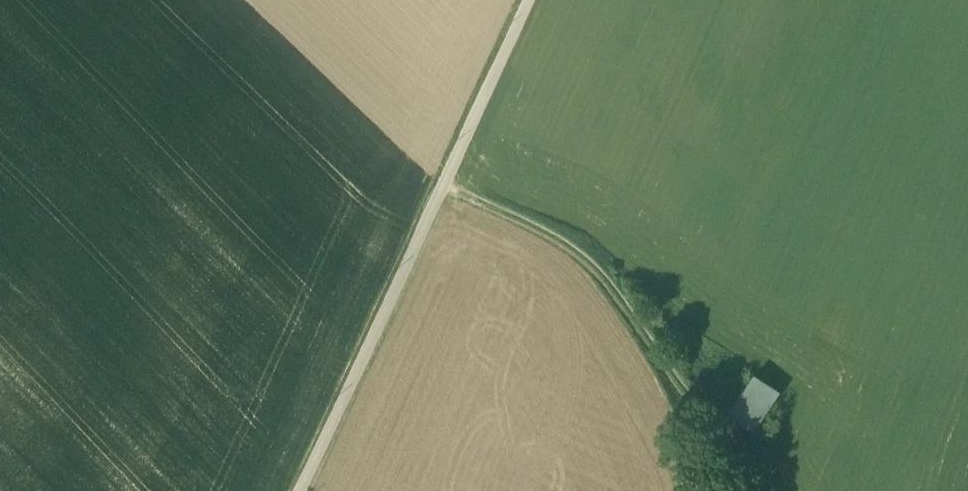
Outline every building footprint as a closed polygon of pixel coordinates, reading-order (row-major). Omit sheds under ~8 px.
[(777,392),(753,376),(729,413),(753,429),(777,392)]
